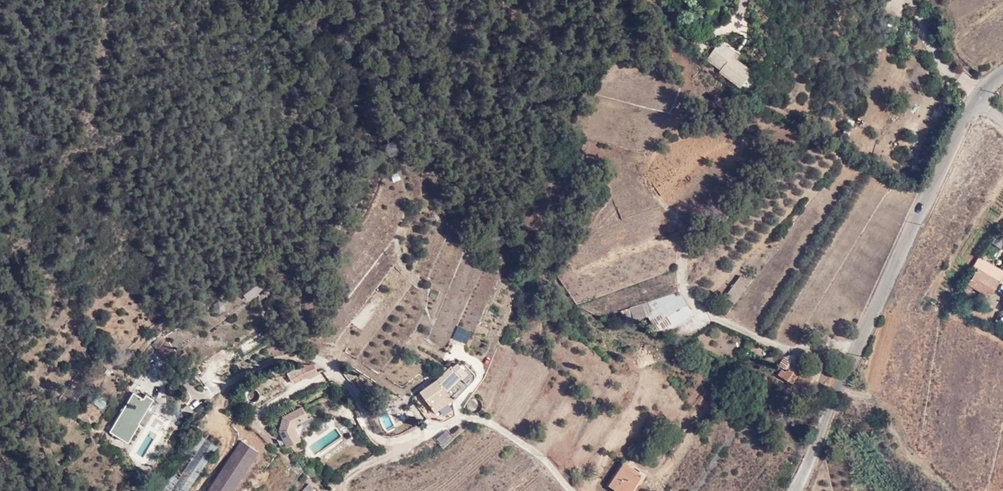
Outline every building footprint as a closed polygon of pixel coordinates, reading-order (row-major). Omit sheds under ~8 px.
[(720,71),(727,77),(740,88),(742,86),(750,75),(730,59),(720,71)] [(1002,274),(1002,271),(980,258),(975,267),(978,269),(967,288),(962,285),(954,299),(964,306),(973,292),(972,291),(974,287),(990,297),(985,304),(994,309),(999,300),(999,296),(993,292),(1002,274)] [(725,315),(749,284),(739,278),(716,309),(725,315)] [(680,293),(650,303),(662,324),(669,320),(674,327),(694,315),(680,293)] [(170,349),(162,341),(153,354),(163,361),(170,349)] [(170,349),(163,361),(178,374),(182,360),(170,349)] [(780,365),(782,366),(788,370),(797,356),(794,354),(785,357),(780,365)] [(788,370),(782,366),(778,375),(793,383),(806,362),(797,356),(788,370)] [(314,365),(302,365),(299,366),(305,378),(316,372),(314,365)] [(305,378),(299,366),(288,372),(294,384),(305,378)] [(447,391),(455,383),(461,377),(462,379),(467,373),(461,366),(455,371),(454,369),(439,384),(443,389),(444,388),(447,391)] [(450,402),(453,400),(452,398),(447,391),(444,388),(443,389),(439,384),(438,382),(422,394),(435,413),(450,402)] [(447,391),(452,398),(460,389),(455,383),(447,391)] [(154,400),(146,396),(144,400),(131,392),(107,432),(128,444),(154,400)] [(480,401),(477,400),(473,400),(470,402),(469,405),(470,410),(475,413),(479,412),(481,409),(482,405),(480,401)] [(453,407),(450,402),(435,413),(439,418),(453,407)] [(306,417),(300,408),(284,417),(280,429),(290,446),(301,440),(293,426),(294,424),(306,417)] [(240,441),(207,490),(235,490),(260,453),(240,441)] [(643,476),(625,463),(610,487),(617,490),(633,490),(643,476)]
